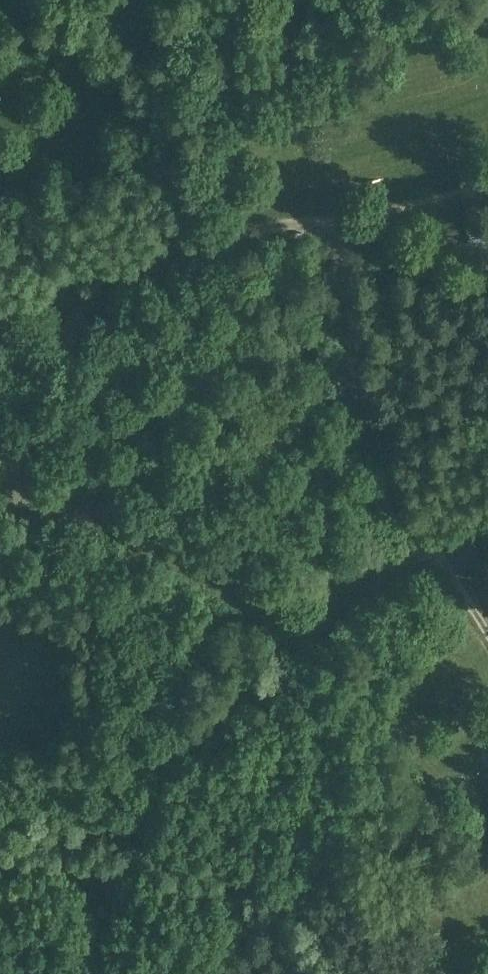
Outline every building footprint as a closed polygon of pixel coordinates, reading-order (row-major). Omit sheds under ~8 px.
[(468,538),(456,543),(463,558),(474,553),(468,538)]
